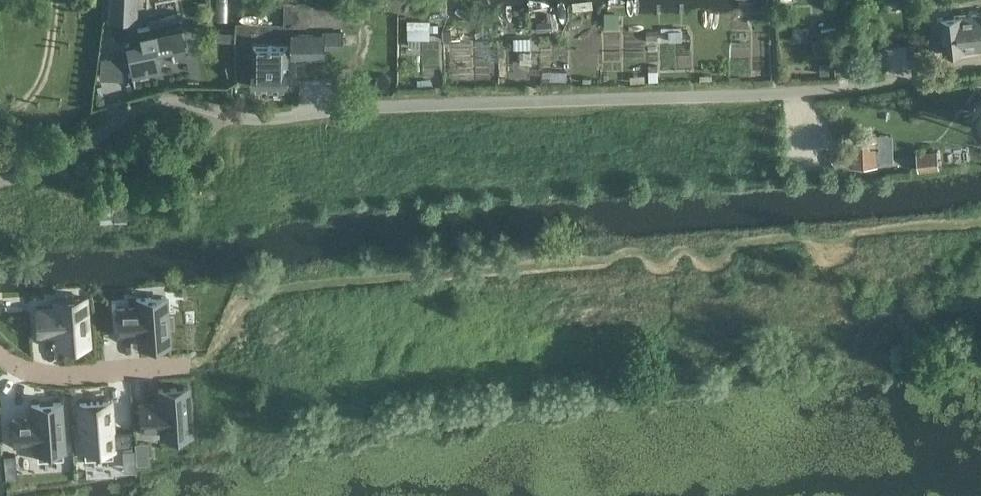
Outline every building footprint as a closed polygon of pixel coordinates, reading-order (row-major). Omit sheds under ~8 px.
[(108,19),(136,20),(137,0),(109,0),(108,19)] [(201,15),(199,0),(193,0),(194,2),(190,3),(191,16),(201,15)] [(753,13),(761,13),(761,4),(753,4),(753,13)] [(977,8),(972,8),(973,13),(967,14),(967,12),(961,12),(961,14),(941,16),(945,53),(980,49),(980,12),(978,13),(977,8)] [(140,40),(125,43),(133,76),(160,70),(156,51),(187,44),(181,19),(180,19),(178,10),(147,17),(150,26),(138,29),(140,40)] [(605,28),(620,28),(620,12),(605,12),(605,28)] [(411,19),(410,35),(429,37),(431,21),(411,19)] [(293,57),(325,56),(325,47),(343,46),(343,30),(324,30),(324,34),(293,34),(293,57)] [(669,41),(683,40),(682,30),(669,30),(669,41)] [(254,86),(289,86),(288,46),(254,46),(254,66),(254,86)] [(102,54),(101,76),(123,77),(124,55),(102,54)] [(649,82),(659,81),(658,65),(649,66),(649,82)] [(795,80),(797,80),(797,71),(788,71),(788,81),(794,80),(795,80)] [(980,91),(970,103),(971,120),(980,129),(980,91)] [(855,170),(881,168),(880,142),(854,144),(855,170)] [(175,173),(177,151),(149,149),(147,170),(175,173)] [(922,169),(941,166),(939,150),(919,153),(922,169)] [(100,220),(127,219),(126,190),(98,191),(100,220)] [(56,308),(36,309),(38,334),(52,333),(58,332),(59,346),(71,345),(89,344),(85,296),(68,298),(55,299),(56,308)] [(137,307),(117,309),(119,334),(133,333),(139,332),(140,346),(159,345),(170,344),(168,326),(173,326),(172,314),(167,314),(166,296),(154,297),(136,299),(137,307)] [(154,403),(139,404),(141,429),(161,427),(162,436),(192,434),(188,386),(158,388),(159,402),(154,403)] [(110,400),(79,402),(80,411),(82,449),(84,449),(84,457),(112,456),(112,448),(113,448),(113,446),(131,445),(131,432),(130,429),(112,430),(110,400)] [(27,419),(13,420),(15,444),(34,443),(35,452),(37,452),(38,460),(63,458),(63,450),(65,449),(61,401),(31,404),(33,418),(27,419)] [(225,409),(223,401),(219,402),(210,404),(212,412),(225,409)]
